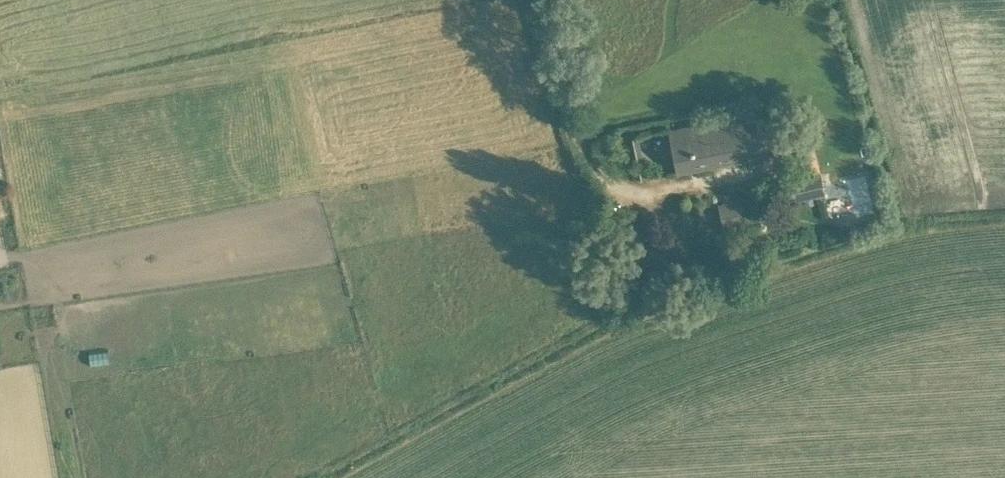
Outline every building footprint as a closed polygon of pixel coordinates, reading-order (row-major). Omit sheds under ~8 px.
[(701,123),(688,125),(668,129),(676,172),(768,154),(766,146),(785,143),(780,120),(762,123),(761,118),(702,129),(701,123)] [(799,151),(803,172),(816,169),(812,148),(799,151)] [(826,197),(825,193),(820,171),(780,181),(786,203),(819,194),(820,199),(826,197)] [(745,231),(738,201),(719,205),(726,235),(745,231)]
